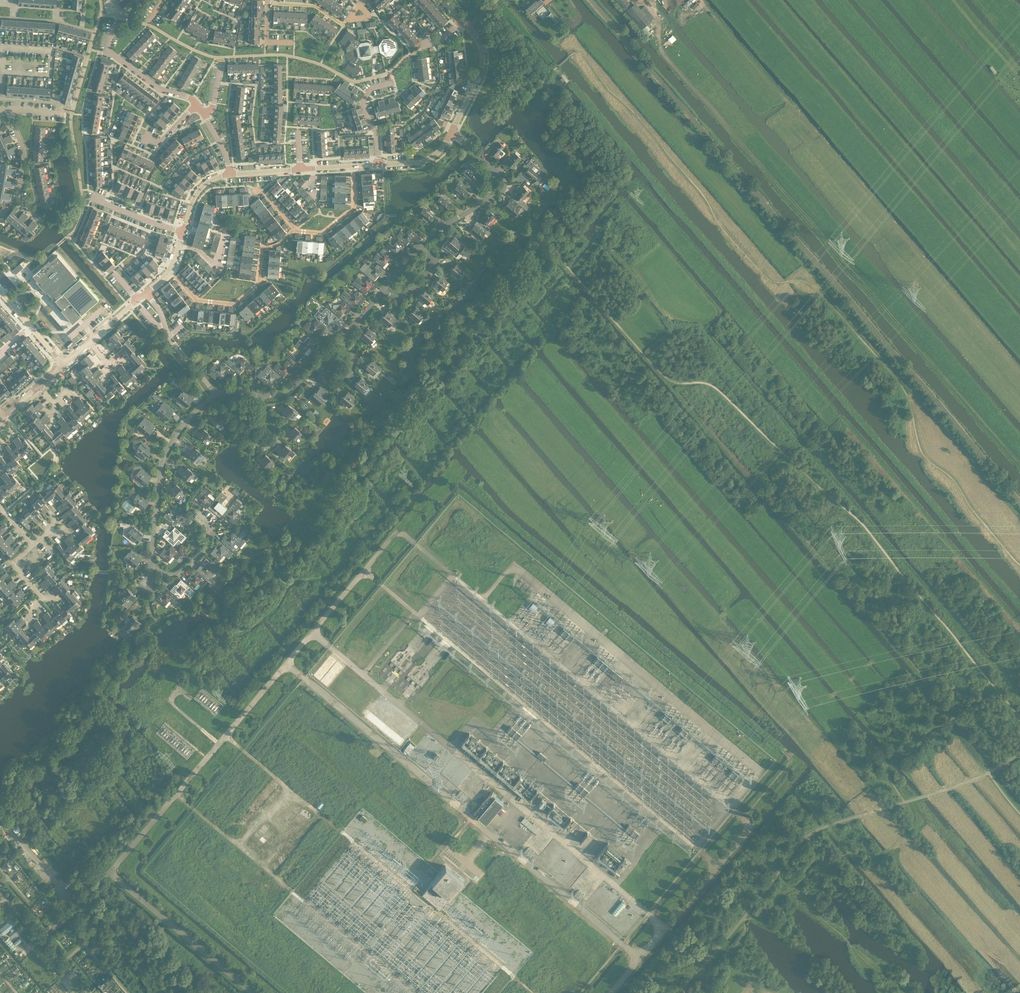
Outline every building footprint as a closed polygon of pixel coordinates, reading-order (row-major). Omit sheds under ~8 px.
[(114,5),(119,11),(132,1),(131,1),(132,0),(120,0),(114,5)] [(180,11),(183,6),(175,0),(171,0),(173,2),(171,4),(173,6),(180,11)] [(334,0),(328,0),(324,6),(328,9),(335,0),(334,0)] [(339,3),(335,0),(328,9),(333,12),(339,3)] [(384,6),(379,0),(375,0),(373,2),(380,10),(384,6)] [(429,0),(421,7),(424,11),(433,4),(429,0)] [(543,2),(541,0),(528,0),(522,5),(527,12),(533,7),(535,9),(543,2)] [(626,11),(626,12),(641,30),(648,37),(652,34),(645,26),(654,19),(655,18),(644,6),(643,7),(641,9),(636,3),(633,6),(632,7),(629,4),(630,3),(627,0),(617,0),(626,11)] [(338,15),(344,6),(339,3),(333,12),(338,15)] [(436,8),(433,4),(424,11),(428,15),(436,8)] [(180,11),(173,6),(171,8),(169,7),(168,9),(179,16),(182,12),(180,11)] [(440,12),(436,8),(428,15),(432,19),(440,12)] [(175,21),(179,16),(168,9),(167,10),(168,12),(167,14),(175,21)] [(443,16),(440,12),(432,19),(435,24),(443,16)] [(551,13),(547,17),(553,24),(558,20),(551,13)] [(316,26),(322,18),(316,14),(310,22),(314,25),(312,27),(314,29),(316,26)] [(389,25),(398,18),(394,14),(386,21),(389,25)] [(439,28),(447,21),(443,16),(435,24),(439,28)] [(322,30),(327,22),(322,18),(316,26),(320,28),(318,31),(320,32),(322,30)] [(401,22),(398,18),(389,25),(393,29),(401,22)] [(190,31),(196,22),(191,19),(185,28),(190,31)] [(399,32),(407,25),(403,20),(401,22),(393,29),(393,30),(395,28),(399,32)] [(200,24),(196,22),(190,31),(195,34),(200,24)] [(327,34),(333,25),(327,22),(322,30),(325,32),(323,35),(325,36),(327,34)] [(205,27),(200,24),(195,34),(197,35),(196,37),(198,39),(205,27)] [(332,37),(338,29),(333,25),(327,34),(331,36),(329,39),(331,40),(333,37),(332,37)] [(410,29),(407,25),(399,32),(402,36),(410,29)] [(204,39),(210,30),(205,27),(198,39),(200,40),(201,38),(204,39)] [(414,33),(410,29),(402,36),(406,40),(414,33)] [(157,36),(156,36),(149,30),(145,34),(152,41),(155,37),(158,40),(159,38),(157,36)] [(347,54),(357,52),(356,49),(360,43),(354,38),(356,35),(348,30),(340,41),(347,46),(346,48),(347,54)] [(418,37),(417,37),(414,33),(406,40),(409,44),(418,37)] [(155,43),(152,41),(145,34),(140,39),(148,46),(151,42),(153,45),(155,43)] [(396,49),(395,42),(390,38),(383,39),(379,45),(377,45),(377,48),(379,48),(379,49),(380,52),(385,56),(392,55),(396,49)] [(150,48),(148,46),(140,39),(136,44),(143,50),(146,47),(148,50),(150,48)] [(373,46),(367,42),(360,43),(356,49),(357,52),(357,56),(363,59),(363,60),(370,59),(374,53),(380,52),(379,49),(379,48),(377,48),(377,45),(373,46)] [(145,53),(143,50),(136,44),(131,49),(138,55),(141,52),(144,54),(145,53)] [(177,51),(169,45),(166,50),(173,56),(176,53),(179,55),(180,53),(177,51)] [(141,58),(138,55),(131,49),(126,54),(133,61),(137,57),(139,59),(141,58)] [(176,58),(173,56),(166,50),(161,56),(169,62),(172,58),(175,60),(176,59),(176,58)] [(357,52),(347,54),(348,59),(350,61),(344,68),(356,76),(361,68),(358,66),(363,60),(363,59),(357,56),(357,52)] [(203,60),(202,60),(194,55),(191,61),(200,66),(202,62),(205,64),(206,62),(203,60)] [(172,64),(169,62),(161,56),(158,61),(165,67),(168,63),(171,66),(172,64)] [(111,65),(112,62),(101,59),(100,62),(99,67),(108,70),(109,65),(111,65)] [(168,69),(165,67),(158,61),(153,67),(161,72),(164,69),(167,71),(168,69)] [(203,67),(200,66),(191,61),(188,67),(196,72),(199,68),(201,69),(203,67)] [(164,74),(161,72),(153,67),(149,73),(157,78),(160,74),(162,76),(164,74)] [(199,73),(196,72),(188,67),(184,72),(193,77),(195,73),(198,75),(199,73)] [(196,79),(193,77),(184,72),(181,78),(190,83),(192,79),(195,81),(196,79)] [(122,84),(128,77),(124,74),(118,81),(122,84)] [(461,80),(466,79),(465,76),(451,78),(452,83),(455,83),(455,85),(460,88),(462,85),(461,85),(460,82),(461,82),(461,80)] [(126,87),(132,80),(128,77),(122,84),(126,87)] [(192,85),(190,83),(181,78),(177,84),(186,89),(188,85),(191,87),(192,85)] [(130,90),(136,83),(132,80),(126,87),(130,90)] [(339,94),(347,83),(344,81),(342,84),(340,83),(336,88),(334,91),(339,94)] [(134,93),(140,86),(136,83),(130,90),(134,93)] [(347,88),(349,84),(347,83),(339,94),(343,97),(349,89),(347,88)] [(419,85),(417,87),(414,84),(411,86),(421,96),(426,92),(425,91),(423,90),(419,85)] [(459,91),(460,88),(455,85),(454,88),(449,86),(446,91),(459,97),(460,95),(456,93),(458,90),(459,91)] [(138,96),(143,88),(140,86),(134,93),(138,96)] [(418,100),(421,96),(411,86),(409,88),(412,91),(411,93),(418,100)] [(348,100),(356,89),(353,87),(351,91),(349,89),(343,97),(348,100)] [(142,99),(147,91),(143,88),(138,96),(142,99)] [(356,94),(358,91),(356,89),(348,100),(352,104),(358,96),(356,94)] [(146,102),(151,94),(147,91),(142,99),(146,102)] [(458,100),(459,97),(446,91),(444,96),(453,100),(454,98),(458,100)] [(411,93),(409,95),(406,92),(404,93),(414,104),(418,100),(411,93)] [(410,108),(414,104),(404,93),(401,95),(405,99),(403,100),(410,108)] [(149,105),(155,97),(151,94),(146,102),(149,105)] [(451,102),(453,100),(444,96),(441,100),(454,107),(455,104),(451,102)] [(153,107),(159,100),(155,97),(149,105),(153,107)] [(398,100),(395,101),(394,97),(391,97),(395,111),(400,110),(398,100)] [(376,116),(377,116),(379,116),(385,114),(381,100),(378,101),(379,105),(376,106),(377,107),(374,108),(376,116)] [(387,103),(385,104),(383,100),(381,100),(385,114),(390,113),(387,103)] [(453,109),(454,107),(441,100),(439,105),(448,110),(449,107),(453,109)] [(178,111),(180,109),(173,103),(170,106),(178,114),(180,113),(178,111)] [(447,112),(448,110),(439,105),(437,110),(449,116),(451,114),(447,112)] [(177,116),(178,114),(170,106),(167,110),(173,116),(175,114),(177,116)] [(360,108),(356,109),(355,107),(346,110),(348,115),(361,111),(360,108)] [(171,118),(173,116),(167,110),(163,113),(172,121),(173,120),(171,118)] [(448,119),(449,116),(437,110),(434,115),(439,117),(437,120),(443,123),(444,120),(443,119),(444,117),(448,119)] [(358,115),(362,113),(361,111),(348,115),(349,120),(359,117),(358,115)] [(137,118),(138,115),(130,112),(128,116),(139,121),(140,119),(137,118)] [(171,122),(172,121),(163,113),(160,117),(167,123),(169,121),(171,122)] [(165,125),(167,123),(160,117),(157,120),(165,128),(167,127),(165,125)] [(364,118),(359,120),(359,117),(349,120),(351,125),(365,121),(364,118)] [(437,120),(436,121),(434,119),(430,122),(438,133),(440,132),(438,128),(440,127),(439,126),(440,125),(441,126),(443,123),(437,120)] [(164,129),(165,128),(157,120),(153,124),(160,130),(162,128),(164,129)] [(133,127),(135,124),(126,121),(124,125),(135,130),(136,128),(133,127)] [(361,125),(365,124),(365,121),(351,125),(353,131),(362,128),(361,125)] [(436,135),(438,133),(430,122),(425,125),(431,133),(433,131),(436,135)] [(429,135),(431,133),(425,125),(421,128),(429,140),(432,138),(429,135)] [(427,142),(429,140),(421,128),(416,132),(422,140),(424,138),(427,142)] [(199,140),(203,137),(199,129),(194,131),(199,140)] [(129,136),(131,133),(122,130),(120,134),(131,139),(132,137),(129,136)] [(195,142),(199,140),(194,131),(190,134),(195,142)] [(420,141),(422,140),(416,132),(412,135),(421,146),(423,145),(420,141)] [(130,140),(131,139),(120,134),(118,138),(127,142),(128,139),(130,140)] [(190,144),(195,142),(190,134),(186,136),(190,144)] [(418,148),(421,146),(412,135),(408,138),(413,146),(416,144),(418,148)] [(186,146),(190,144),(186,136),(182,138),(186,146)] [(12,140),(11,137),(0,142),(0,149),(6,146),(5,143),(12,140)] [(504,146),(498,141),(495,138),(491,143),(489,142),(487,144),(484,148),(489,152),(490,151),(496,156),(498,153),(500,155),(501,155),(502,155),(503,154),(503,152),(504,151),(502,150),(504,146)] [(180,149),(183,145),(176,139),(173,143),(180,149)] [(176,152),(180,149),(173,143),(169,146),(176,152)] [(16,148),(15,146),(8,149),(6,146),(0,149),(0,151),(2,155),(16,149),(16,148)] [(173,156),(176,152),(169,146),(166,150),(173,156)] [(125,159),(128,150),(124,148),(120,157),(125,159)] [(10,155),(18,151),(16,149),(2,155),(4,161),(10,159),(12,158),(10,155)] [(129,161),(133,152),(128,150),(125,159),(129,161)] [(170,160),(173,156),(166,150),(163,153),(170,160)] [(508,155),(503,161),(506,163),(512,168),(521,158),(515,152),(512,150),(508,155)] [(236,152),(237,155),(237,158),(245,157),(246,161),(248,161),(247,154),(245,155),(244,151),(236,152)] [(133,163),(137,154),(133,152),(129,161),(133,163)] [(46,154),(43,154),(34,153),(33,160),(42,161),(43,156),(46,156),(46,154)] [(167,163),(170,160),(163,153),(160,157),(167,163)] [(138,164),(142,156),(137,154),(133,163),(138,164)] [(142,166),(146,158),(142,156),(138,164),(142,166)] [(163,167),(167,163),(160,157),(156,160),(163,167)] [(215,166),(218,165),(214,157),(210,159),(215,169),(217,168),(215,166)] [(147,168),(151,160),(146,158),(142,166),(147,168)] [(214,170),(215,169),(210,159),(205,161),(210,169),(212,168),(214,170)] [(151,170),(155,162),(151,160),(147,168),(151,170)] [(535,172),(539,168),(530,160),(529,161),(528,162),(527,163),(522,170),(524,172),(523,173),(534,182),(539,175),(535,172)] [(207,170),(210,169),(205,161),(201,163),(207,174),(208,173),(207,170)] [(8,164),(9,162),(5,162),(4,164),(1,163),(0,167),(0,170),(15,172),(16,169),(11,168),(11,165),(8,164)] [(205,175),(207,174),(201,163),(197,166),(201,174),(204,172),(205,175)] [(473,171),(475,168),(470,163),(467,166),(468,167),(463,173),(473,181),(478,175),(473,171)] [(44,168),(47,167),(46,165),(43,166),(34,168),(35,174),(44,172),(44,168)] [(196,174),(197,173),(193,167),(188,173),(196,181),(198,180),(196,178),(198,175),(196,174)] [(45,174),(48,174),(48,171),(44,172),(35,174),(36,180),(46,178),(45,174)] [(195,182),(196,181),(188,173),(184,177),(191,183),(193,180),(195,182)] [(6,177),(0,176),(0,182),(13,184),(14,181),(6,180),(6,177)] [(189,185),(191,183),(184,177),(181,180),(190,188),(191,187),(189,185)] [(46,181),(49,180),(49,178),(46,178),(36,180),(37,187),(47,185),(46,181)] [(117,193),(122,182),(117,180),(114,189),(117,190),(116,192),(117,193)] [(189,190),(190,188),(181,180),(178,184),(185,190),(187,188),(189,190)] [(462,188),(465,185),(459,180),(457,183),(458,184),(453,190),(463,199),(468,193),(462,188)] [(273,193),(281,185),(277,181),(269,189),(266,193),(268,195),(271,191),(273,193)] [(123,193),(126,184),(122,182),(117,193),(119,194),(120,191),(123,193)] [(47,187),(51,186),(50,184),(47,185),(37,187),(39,194),(48,192),(47,187)] [(183,192),(185,190),(178,184),(175,188),(184,195),(185,194),(183,192)] [(277,197),(285,189),(281,185),(273,193),(269,196),(271,198),(275,195),(277,197)] [(131,197),(135,188),(131,186),(126,197),(128,198),(129,195),(131,197)] [(522,199),(529,191),(523,186),(514,196),(516,197),(513,200),(521,207),(524,209),(528,211),(530,208),(525,203),(525,202),(525,201),(522,199)] [(135,201),(139,190),(135,188),(131,197),(134,198),(133,200),(135,201)] [(182,197),(184,195),(175,188),(172,191),(178,197),(180,195),(182,197)] [(4,189),(0,189),(0,195),(11,197),(11,194),(4,192),(4,189)] [(281,201),(289,193),(285,189),(277,197),(273,200),(275,202),(279,199),(281,201)] [(435,202),(434,203),(438,207),(439,205),(442,207),(440,210),(442,212),(444,209),(445,210),(451,204),(447,201),(450,198),(448,197),(439,189),(436,193),(435,195),(439,198),(435,202)] [(140,201),(144,192),(139,190),(135,201),(136,202),(137,199),(140,201)] [(49,194),(52,193),(52,191),(48,192),(39,194),(40,200),(50,198),(49,194)] [(284,205),(292,197),(289,193),(281,201),(277,204),(279,206),(283,203),(284,205)] [(50,200),(53,200),(53,197),(50,198),(40,200),(42,207),(51,205),(50,200)] [(254,209),(266,199),(265,197),(261,200),(259,198),(250,205),(254,209)] [(288,209),(296,201),(292,197),(284,205),(281,208),(283,210),(286,207),(288,208),(288,209)] [(513,200),(511,197),(508,200),(509,201),(504,207),(514,215),(519,209),(521,207),(513,200)] [(264,204),(268,201),(266,199),(254,209),(257,213),(266,206),(264,204)] [(292,212),(300,205),(296,201),(288,209),(288,208),(284,212),(286,214),(290,210),(292,212)] [(431,208),(425,204),(422,201),(420,205),(423,208),(418,214),(428,222),(433,216),(428,211),(431,208)] [(213,212),(215,206),(204,203),(204,206),(199,205),(198,207),(213,212)] [(260,217),(273,207),(271,205),(267,208),(266,206),(257,213),(260,217)] [(296,216),(304,209),(300,205),(292,212),(288,216),(290,218),(294,214),(296,216)] [(19,208),(16,206),(6,217),(5,216),(4,218),(0,218),(0,219),(0,222),(5,223),(8,219),(11,222),(16,216),(14,214),(19,208)] [(212,217),(213,212),(198,207),(197,210),(202,211),(201,214),(212,217)] [(271,213),(275,209),(273,207),(260,217),(264,222),(272,215),(271,213)] [(300,220),(308,213),(304,209),(296,216),(292,220),(294,222),(297,218),(300,220)] [(362,211),(360,213),(357,209),(354,211),(365,223),(369,220),(362,211)] [(488,224),(495,215),(489,210),(480,220),(481,221),(479,223),(483,226),(485,228),(489,224),(488,224)] [(360,227),(365,223),(354,211),(352,212),(356,216),(353,218),(360,227)] [(15,226),(26,214),(23,212),(18,218),(16,216),(11,222),(15,226)] [(23,222),(28,216),(26,214),(15,226),(20,230),(25,224),(23,222)] [(210,222),(212,217),(201,214),(200,216),(196,215),(195,218),(210,222)] [(267,226),(280,216),(278,214),(274,217),(272,215),(264,222),(267,226)] [(277,221),(281,218),(280,216),(267,226),(270,230),(279,223),(277,221)] [(353,218),(351,220),(348,216),(346,218),(356,230),(360,227),(353,218)] [(209,227),(210,222),(195,218),(194,220),(199,222),(198,224),(209,227)] [(352,233),(356,230),(346,218),(344,219),(347,223),(345,225),(352,233)] [(25,234),(35,222),(33,220),(28,226),(25,224),(20,230),(25,234)] [(479,223),(477,221),(474,224),(475,225),(470,231),(480,239),(485,233),(488,236),(491,233),(485,228),(483,226),(479,223)] [(33,230),(38,224),(35,222),(25,234),(30,238),(35,232),(33,230)] [(274,234),(286,224),(285,222),(281,225),(279,223),(270,230),(274,234)] [(345,225),(343,227),(340,223),(338,224),(348,237),(352,233),(345,225)] [(111,234),(114,225),(110,224),(106,232),(111,234)] [(207,233),(209,227),(198,224),(197,227),(193,225),(192,228),(207,233)] [(284,229),(288,226),(286,224),(274,234),(277,239),(286,232),(284,229)] [(343,240),(348,237),(338,224),(335,226),(339,230),(337,232),(343,240)] [(206,238),(207,233),(192,228),(191,231),(196,232),(195,235),(206,238)] [(413,241),(418,236),(410,228),(405,234),(400,230),(396,236),(406,245),(410,239),(413,241)] [(337,232),(334,233),(331,229),(329,231),(339,244),(343,240),(337,232)] [(335,247),(339,244),(329,231),(327,233),(330,237),(328,239),(329,239),(331,242),(335,247)] [(168,240),(169,237),(160,234),(159,239),(170,243),(171,241),(168,240)] [(255,239),(256,236),(245,234),(244,240),(255,241),(260,242),(261,239),(255,239)] [(204,243),(206,238),(195,235),(194,237),(189,236),(189,238),(204,243)] [(472,251),(462,243),(453,236),(444,247),(456,257),(461,251),(467,256),(472,251)] [(203,248),(204,243),(189,238),(188,241),(193,242),(192,245),(203,248)] [(402,253),(407,247),(398,239),(393,245),(389,241),(384,247),(394,256),(399,250),(402,253)] [(165,249),(166,246),(157,244),(156,248),(167,252),(168,250),(165,249)] [(281,246),(278,246),(277,246),(277,250),(269,249),(269,250),(264,249),(264,252),(269,252),(269,255),(280,256),(280,250),(281,250),(281,246)] [(390,264),(395,258),(386,250),(383,248),(381,251),(384,253),(381,256),(377,252),(372,258),(382,267),(387,261),(390,264)] [(38,271),(31,277),(49,298),(72,324),(100,299),(79,275),(76,271),(78,269),(79,269),(69,257),(69,258),(67,259),(66,260),(58,251),(36,270),(37,271),(38,271)] [(97,263),(106,255),(103,251),(96,257),(98,259),(96,261),(97,263)] [(200,255),(197,253),(193,257),(196,260),(198,262),(202,258),(200,255)] [(102,264),(109,258),(106,255),(97,263),(99,264),(101,262),(102,264)] [(104,270),(113,262),(109,258),(102,264),(104,266),(102,268),(104,270)] [(156,267),(159,265),(153,258),(149,261),(157,270),(158,269),(156,267)] [(156,271),(157,270),(149,261),(145,265),(151,271),(154,269),(156,271)] [(109,272),(116,266),(113,262),(104,270),(105,271),(107,269),(109,272)] [(462,271),(464,269),(456,262),(449,270),(458,278),(463,272),(462,271)] [(184,275),(192,267),(188,263),(180,271),(177,275),(179,277),(182,273),(184,275)] [(373,270),(368,266),(364,263),(359,268),(373,280),(378,275),(381,277),(386,271),(377,264),(373,270)] [(149,273),(151,271),(145,265),(142,268),(150,277),(151,276),(149,273)] [(188,279),(196,271),(192,267),(184,275),(180,278),(182,280),(186,277),(188,279)] [(148,278),(150,277),(142,268),(138,271),(144,278),(146,276),(148,278)] [(142,280),(144,278),(138,271),(135,274),(142,283),(144,282),(142,280)] [(192,282),(200,275),(196,271),(188,279),(184,282),(186,284),(190,280),(192,282)] [(141,284),(142,283),(135,274),(131,277),(137,284),(139,282),(141,284)] [(446,284),(448,281),(440,274),(433,283),(434,284),(433,285),(434,288),(438,292),(441,289),(442,291),(447,285),(446,284)] [(196,286),(203,278),(200,275),(192,282),(188,286),(190,288),(194,284),(196,286)] [(368,277),(364,283),(356,277),(351,283),(365,294),(369,288),(372,290),(377,285),(368,277)] [(200,290),(207,282),(203,278),(196,286),(192,290),(194,292),(197,288),(199,290),(200,290)] [(164,293),(177,283),(175,281),(171,284),(169,281),(161,288),(164,293)] [(272,283),(270,285),(266,281),(264,283),(275,295),(279,291),(272,283)] [(204,294),(211,286),(207,282),(200,290),(199,290),(196,294),(198,295),(201,292),(204,294)] [(175,288),(179,285),(177,283),(164,293),(168,297),(176,290),(175,288)] [(271,298),(275,295),(264,283),(262,285),(266,288),(264,290),(271,298)] [(264,290),(262,292),(258,288),(256,290),(267,302),(271,298),(264,290)] [(420,298),(417,302),(422,306),(425,302),(427,304),(432,298),(431,298),(433,295),(425,288),(418,296),(420,298)] [(171,301),(184,291),(182,289),(178,292),(176,290),(168,297),(171,301)] [(263,306),(267,302),(256,290),(254,292),(257,295),(255,297),(263,306)] [(357,291),(352,297),(344,290),(339,296),(353,307),(358,302),(361,304),(366,298),(357,291)] [(181,296),(185,293),(184,291),(171,301),(174,305),(183,298),(181,296)] [(255,297),(253,299),(250,295),(248,297),(259,309),(263,306),(255,297)] [(178,310),(190,300),(189,297),(185,301),(183,298),(174,305),(178,310)] [(254,313),(259,309),(248,297),(246,299),(249,303),(247,304),(254,313)] [(188,305),(192,302),(190,300),(178,310),(181,314),(190,307),(188,305)] [(347,314),(352,308),(343,301),(341,304),(333,304),(333,302),(329,303),(329,302),(328,302),(325,305),(339,317),(344,311),(347,314)] [(247,304),(245,306),(242,302),(240,304),(250,316),(254,313),(247,304)] [(246,320),(250,316),(240,304),(238,306),(241,310),(239,311),(246,320)] [(429,317),(424,313),(415,306),(408,314),(418,322),(422,317),(424,319),(429,317)] [(318,310),(314,315),(317,317),(316,318),(326,327),(329,329),(334,323),(339,318),(330,310),(325,307),(321,312),(318,310)] [(400,321),(395,317),(387,310),(380,318),(389,326),(393,321),(397,325),(400,321)] [(8,317),(8,316),(2,322),(4,324),(0,327),(0,330),(0,331),(13,320),(9,316),(8,317)] [(15,325),(16,324),(13,320),(0,331),(2,333),(7,328),(9,331),(10,331),(10,330),(13,328),(15,326),(16,325),(15,325)] [(320,333),(325,327),(316,320),(312,325),(307,322),(302,328),(312,336),(317,330),(320,333)] [(374,337),(376,334),(374,333),(369,329),(368,327),(361,336),(370,344),(375,338),(374,337)] [(107,348),(121,336),(117,330),(108,338),(110,340),(105,345),(107,348)] [(30,341),(27,336),(14,347),(12,349),(10,351),(14,356),(16,354),(14,351),(16,349),(21,345),(23,347),(30,342),(30,341)] [(125,340),(121,336),(107,348),(109,350),(115,345),(117,348),(119,346),(125,340)] [(307,355),(317,344),(308,337),(304,342),(299,339),(294,344),(307,355)] [(118,355),(132,343),(128,338),(125,340),(119,346),(121,348),(116,353),(118,355)] [(31,342),(30,342),(23,347),(26,350),(21,354),(22,356),(35,346),(31,342)] [(133,351),(136,348),(132,343),(118,355),(120,358),(126,353),(128,355),(133,351)] [(38,350),(35,346),(22,356),(24,358),(24,359),(29,354),(31,357),(38,351),(38,350)] [(30,365),(43,355),(39,351),(38,351),(31,357),(34,359),(29,363),(30,365)] [(136,355),(133,351),(128,355),(135,363),(135,364),(138,362),(140,364),(143,361),(137,354),(136,355)] [(301,351),(296,357),(289,351),(284,357),(297,368),(302,362),(305,365),(310,359),(301,351)] [(45,359),(46,359),(43,355),(30,365),(32,368),(37,363),(39,366),(46,360),(45,359)] [(234,359),(233,360),(232,361),(228,358),(225,362),(239,374),(244,368),(247,371),(249,368),(251,370),(254,369),(254,365),(252,365),(243,357),(241,360),(238,358),(235,361),(234,359)] [(370,358),(363,367),(366,369),(365,371),(365,372),(365,373),(366,373),(367,374),(368,373),(369,372),(373,375),(377,369),(379,371),(382,368),(379,365),(370,358)] [(291,373),(295,368),(287,360),(282,366),(278,362),(273,368),(283,377),(288,371),(291,373)] [(89,368),(94,363),(92,361),(78,373),(83,378),(91,371),(89,368)] [(138,371),(146,364),(143,361),(140,364),(138,362),(135,364),(135,363),(129,369),(133,374),(134,374),(137,370),(138,371)] [(235,372),(231,369),(223,361),(218,367),(214,363),(209,369),(208,368),(208,369),(211,371),(209,373),(208,372),(207,372),(215,379),(215,378),(214,378),(216,375),(219,378),(224,372),(226,375),(229,372),(232,375),(235,372)] [(129,369),(127,371),(122,365),(119,367),(131,381),(136,377),(134,374),(133,374),(129,369)] [(258,377),(260,378),(268,385),(273,380),(276,382),(281,376),(272,369),(267,365),(262,370),(261,369),(256,375),(258,377)] [(26,370),(24,372),(20,367),(18,369),(28,381),(32,377),(32,376),(26,370)] [(126,385),(131,381),(119,367),(117,370),(122,375),(119,377),(126,385)] [(87,383),(100,371),(98,368),(93,373),(91,371),(83,378),(87,383)] [(24,384),(28,381),(18,369),(16,371),(20,375),(17,378),(23,384),(24,384)] [(97,378),(102,373),(100,371),(87,383),(91,388),(94,385),(99,380),(97,378)] [(119,392),(124,387),(112,373),(109,376),(114,381),(112,383),(116,388),(119,392)] [(17,378),(15,380),(11,375),(9,377),(19,389),(23,385),(23,384),(17,378)] [(68,379),(73,384),(77,381),(72,376),(68,379)] [(361,376),(354,385),(363,393),(366,395),(371,389),(368,387),(367,386),(369,383),(362,377),(361,376)] [(15,392),(19,389),(9,377),(7,378),(11,383),(8,386),(14,392),(15,392)] [(11,392),(0,380),(0,384),(2,386),(0,388),(0,389),(6,395),(11,392)] [(106,389),(106,388),(99,380),(94,385),(97,389),(96,390),(98,391),(96,393),(101,398),(102,396),(103,397),(106,393),(104,391),(106,389)] [(112,392),(116,388),(112,383),(106,388),(106,389),(104,391),(106,393),(103,397),(106,400),(113,393),(112,392)] [(318,406),(326,397),(329,399),(331,398),(325,387),(321,384),(309,398),(318,406)] [(178,399),(175,402),(183,408),(185,405),(186,406),(194,397),(193,396),(195,393),(188,387),(185,390),(184,388),(176,398),(178,399)] [(348,392),(348,391),(347,391),(340,399),(342,401),(341,402),(341,403),(340,404),(341,404),(341,405),(341,406),(342,406),(343,407),(344,406),(345,406),(345,405),(346,405),(349,407),(354,401),(353,400),(355,398),(349,393),(348,392)] [(86,401),(84,403),(79,397),(77,399),(89,413),(93,409),(86,401)] [(84,417),(89,413),(77,399),(74,401),(79,407),(76,409),(84,417)] [(28,416),(42,404),(40,401),(34,406),(32,403),(24,410),(28,416)] [(158,403),(154,408),(156,411),(166,420),(174,410),(164,402),(161,405),(158,403)] [(38,411),(44,406),(42,404),(28,416),(32,420),(32,421),(38,416),(40,414),(38,411)] [(298,412),(291,407),(288,404),(285,408),(281,404),(278,408),(292,419),(298,412)] [(76,409),(74,411),(69,406),(67,408),(69,410),(79,422),(79,421),(84,417),(76,409)] [(79,421),(79,422),(69,410),(66,412),(71,418),(69,420),(76,428),(81,424),(79,421)] [(34,428),(48,416),(46,413),(40,418),(38,416),(32,421),(32,420),(30,422),(34,428)] [(217,413),(214,417),(210,413),(207,417),(218,426),(220,423),(224,425),(227,422),(217,413)] [(44,423),(50,418),(48,416),(34,428),(38,432),(41,430),(46,425),(44,423)] [(69,420),(67,422),(62,416),(59,419),(71,432),(76,428),(69,420)] [(147,435),(155,426),(145,417),(137,426),(139,427),(138,428),(138,433),(145,434),(145,433),(147,435)] [(66,437),(71,432),(59,419),(57,421),(62,426),(59,428),(64,433),(66,437)] [(53,434),(53,433),(46,425),(41,430),(45,434),(44,435),(49,441),(53,438),(51,436),(53,434)] [(295,426),(292,430),(288,426),(285,430),(295,439),(298,436),(302,438),(305,435),(295,426)] [(64,433),(59,428),(53,433),(53,434),(51,436),(53,438),(49,441),(53,445),(60,438),(59,437),(64,433)] [(204,429),(201,432),(197,429),(194,432),(205,441),(208,438),(211,441),(214,437),(204,429)] [(25,439),(22,441),(17,436),(15,438),(27,452),(32,447),(25,439)] [(22,456),(27,452),(15,438),(12,440),(17,446),(15,448),(22,456)] [(153,450),(141,440),(134,439),(133,443),(138,443),(140,445),(135,450),(145,459),(153,450)] [(15,448),(12,450),(7,444),(5,447),(9,451),(17,460),(22,456),(15,448)] [(285,445),(282,448),(278,445),(275,448),(286,458),(289,454),(292,457),(295,453),(285,445)] [(196,448),(193,451),(189,448),(186,452),(197,461),(196,461),(200,463),(202,460),(203,460),(206,456),(196,448)] [(17,460),(9,451),(7,453),(12,459),(9,461),(16,469),(22,465),(17,460)] [(266,454),(263,458),(259,454),(255,458),(266,467),(269,464),(272,466),(276,463),(266,454)] [(7,463),(2,457),(0,459),(0,461),(12,474),(16,469),(9,461),(7,463)] [(139,470),(134,476),(137,478),(135,480),(136,482),(139,485),(142,485),(143,484),(145,485),(152,476),(142,467),(139,470)] [(187,467),(185,471),(181,467),(177,471),(181,474),(188,480),(191,477),(194,479),(197,476),(187,467)] [(13,475),(10,477),(5,472),(3,474),(15,488),(20,483),(13,475)] [(10,492),(15,488),(3,474),(1,476),(5,482),(3,484),(10,492)] [(62,491),(63,490),(56,482),(53,485),(56,489),(53,491),(56,494),(61,500),(65,495),(62,491)] [(1,486),(0,485),(0,490),(5,496),(10,492),(3,484),(1,486)] [(53,485),(51,484),(50,484),(46,487),(46,488),(47,490),(46,491),(47,492),(43,496),(47,501),(56,494),(53,491),(56,489),(53,485)] [(176,484),(173,487),(169,484),(166,487),(179,498),(181,498),(186,492),(176,484)] [(207,495),(211,491),(205,486),(197,496),(202,501),(200,504),(206,508),(213,500),(207,495)] [(137,489),(131,489),(129,489),(129,491),(131,493),(136,494),(137,492),(138,492),(132,500),(129,498),(129,499),(128,498),(126,500),(125,499),(120,505),(130,513),(135,507),(134,506),(135,505),(136,504),(142,509),(143,509),(144,509),(145,509),(145,508),(145,507),(145,506),(150,500),(139,491),(137,489)] [(59,509),(73,497),(69,492),(65,495),(61,500),(63,502),(57,507),(59,509)] [(43,496),(40,493),(35,497),(47,511),(50,509),(45,503),(47,501),(43,496)] [(222,503),(225,499),(219,494),(211,504),(217,509),(214,512),(220,516),(227,508),(222,503)] [(45,513),(47,511),(35,497),(30,501),(32,504),(37,510),(38,509),(40,507),(45,513)] [(75,504),(77,502),(73,497),(59,509),(61,512),(67,507),(69,509),(75,504)] [(236,511),(242,504),(236,499),(225,512),(231,517),(228,519),(234,524),(241,516),(236,511)] [(38,509),(37,510),(32,504),(27,508),(40,522),(42,520),(37,514),(40,512),(38,509)] [(79,509),(75,504),(69,509),(61,516),(63,519),(69,514),(71,516),(79,509)] [(37,524),(40,522),(27,508),(23,512),(30,520),(32,518),(37,524)] [(191,519),(180,510),(178,508),(173,514),(171,512),(168,514),(166,513),(163,516),(174,525),(178,521),(183,524),(190,523),(192,520),(191,519)] [(69,526),(83,514),(79,509),(71,516),(73,518),(67,523),(69,526)] [(27,522),(30,520),(23,512),(18,516),(30,530),(32,528),(27,522)] [(84,522),(88,519),(83,514),(69,526),(72,528),(77,523),(79,526),(84,521),(84,522)] [(87,522),(89,521),(88,519),(84,522),(84,521),(79,526),(84,532),(84,531),(87,534),(89,532),(92,536),(96,532),(89,524),(87,522)] [(125,523),(123,522),(120,522),(120,526),(124,526),(124,527),(124,534),(128,538),(133,542),(134,540),(137,542),(144,533),(134,525),(133,523),(125,523)] [(181,542),(186,536),(175,527),(170,532),(167,530),(162,536),(171,543),(176,537),(181,542)] [(239,533),(235,530),(234,532),(233,531),(228,537),(226,535),(221,541),(229,548),(231,549),(233,546),(235,543),(240,547),(245,541),(242,539),(245,535),(248,532),(244,529),(242,529),(240,532),(239,533)] [(89,532),(87,534),(84,531),(84,532),(76,539),(80,544),(81,544),(84,541),(85,542),(92,536),(89,532)] [(13,537),(11,534),(5,539),(3,537),(0,540),(0,548),(13,537)] [(76,539),(74,541),(69,535),(67,538),(79,551),(84,547),(81,544),(80,544),(76,539)] [(15,539),(13,537),(0,548),(0,550),(3,554),(12,547),(9,544),(15,539)] [(74,556),(79,551),(67,538),(64,540),(69,545),(66,547),(74,556)] [(193,542),(189,546),(196,551),(199,547),(193,542)] [(7,559),(21,546),(19,544),(13,549),(12,547),(3,554),(7,559)] [(66,547),(64,549),(59,544),(57,546),(69,560),(70,562),(75,557),(74,556),(66,547)] [(228,558),(233,552),(223,544),(218,549),(215,547),(210,553),(219,560),(224,554),(228,558)] [(177,559),(182,553),(172,545),(167,551),(164,548),(159,554),(168,561),(173,556),(177,559)] [(135,566),(142,557),(132,549),(124,558),(128,561),(127,567),(129,568),(130,568),(131,567),(132,566),(133,565),(135,566)] [(214,575),(219,569),(209,561),(204,566),(201,564),(196,570),(205,577),(210,571),(214,575)] [(44,576),(52,569),(48,564),(34,576),(36,578),(42,574),(44,576)] [(42,586),(56,574),(52,569),(44,576),(46,578),(40,583),(42,586)] [(9,574),(6,572),(0,577),(0,586),(5,582),(3,579),(9,574)] [(203,586),(208,581),(198,572),(193,578),(190,575),(185,581),(194,588),(198,583),(203,586)] [(60,578),(56,574),(42,586),(45,588),(50,583),(52,586),(55,584),(54,584),(60,578)] [(53,594),(67,581),(63,576),(60,578),(54,584),(55,584),(57,586),(51,591),(53,594)] [(15,582),(13,579),(7,584),(5,582),(0,586),(0,593),(1,594),(15,582)] [(175,584),(170,590),(179,597),(184,591),(188,595),(190,597),(196,591),(193,589),(183,581),(181,579),(176,585),(175,584)] [(68,589),(71,586),(67,581),(53,594),(55,596),(61,591),(63,593),(68,589)] [(12,589),(17,584),(15,582),(1,594),(5,599),(14,591),(12,589)] [(9,603),(23,591),(21,589),(16,594),(14,591),(5,599),(9,603)] [(71,593),(68,589),(63,593),(70,601),(72,599),(75,602),(79,599),(76,596),(78,594),(75,590),(73,592),(71,593)] [(128,607),(137,597),(128,589),(119,600),(128,607)] [(178,598),(171,591),(168,589),(164,595),(161,593),(156,598),(164,606),(169,600),(175,605),(180,599),(178,598)] [(20,599),(25,594),(23,591),(9,603),(14,608),(22,601),(20,599)] [(74,609),(82,602),(79,599),(75,602),(72,599),(70,601),(64,606),(69,612),(69,611),(73,608),(74,609)] [(64,606),(62,609),(57,603),(54,605),(67,619),(72,615),(69,611),(69,612),(64,606)] [(62,623),(67,619),(54,605),(52,607),(57,613),(55,615),(62,623)] [(55,615),(52,617),(47,612),(45,614),(57,628),(62,623),(55,615)] [(52,632),(57,628),(45,614),(42,616),(47,621),(45,624),(52,632)] [(133,634),(142,624),(133,616),(124,626),(133,634)] [(10,631),(23,619),(21,617),(16,622),(14,619),(6,626),(10,631)] [(20,627),(26,622),(23,619),(10,631),(14,636),(17,633),(22,629),(20,627)] [(45,624),(42,626),(37,620),(35,622),(47,636),(52,632),(45,624)] [(42,640),(47,636),(35,622),(33,624),(38,630),(35,632),(39,637),(42,640)] [(575,638),(564,628),(560,632),(571,642),(575,638)] [(29,642),(27,639),(29,637),(22,629),(17,633),(21,637),(19,638),(21,640),(18,643),(22,647),(25,645),(29,642)] [(36,640),(39,637),(35,632),(29,637),(27,639),(29,642),(25,645),(28,648),(37,641),(36,640)] [(124,639),(120,644),(124,647),(128,642),(124,639)] [(597,656),(594,661),(619,682),(623,678),(597,656)] [(0,659),(0,669),(2,671),(4,669),(7,672),(10,669),(5,662),(3,663),(0,659)] [(14,672),(10,669),(7,672),(4,669),(2,671),(0,673),(0,681),(0,682),(1,681),(4,678),(5,679),(14,672)] [(673,726),(676,722),(665,712),(662,716),(673,726)] [(519,739),(522,735),(511,725),(507,729),(519,739)] [(690,740),(693,736),(682,727),(679,730),(690,740)] [(408,753),(414,746),(410,743),(404,750),(408,753)] [(543,762),(546,758),(540,753),(537,756),(543,762)] [(723,768),(727,764),(716,755),(712,759),(723,768)] [(740,782),(744,778),(733,769),(729,773),(740,782)] [(515,787),(523,778),(521,776),(513,786),(515,787)] [(586,796),(590,792),(578,782),(575,786),(586,796)] [(487,823),(504,803),(491,792),(474,812),(487,823)] [(310,816),(302,809),(289,824),(297,831),(310,816)] [(536,834),(540,830),(525,817),(521,821),(536,834)] [(637,838),(640,834),(629,824),(625,828),(637,838)] [(433,881),(422,893),(440,908),(456,889),(463,880),(446,865),(434,879),(433,881)] [(620,900),(604,920),(610,925),(626,905),(620,900)] [(16,924),(11,919),(0,928),(0,930),(4,934),(11,929),(12,930),(9,933),(13,937),(20,931),(16,926),(13,929),(12,927),(16,924)] [(7,938),(6,939),(4,941),(12,950),(13,950),(15,948),(17,947),(13,943),(8,937),(7,938)]
